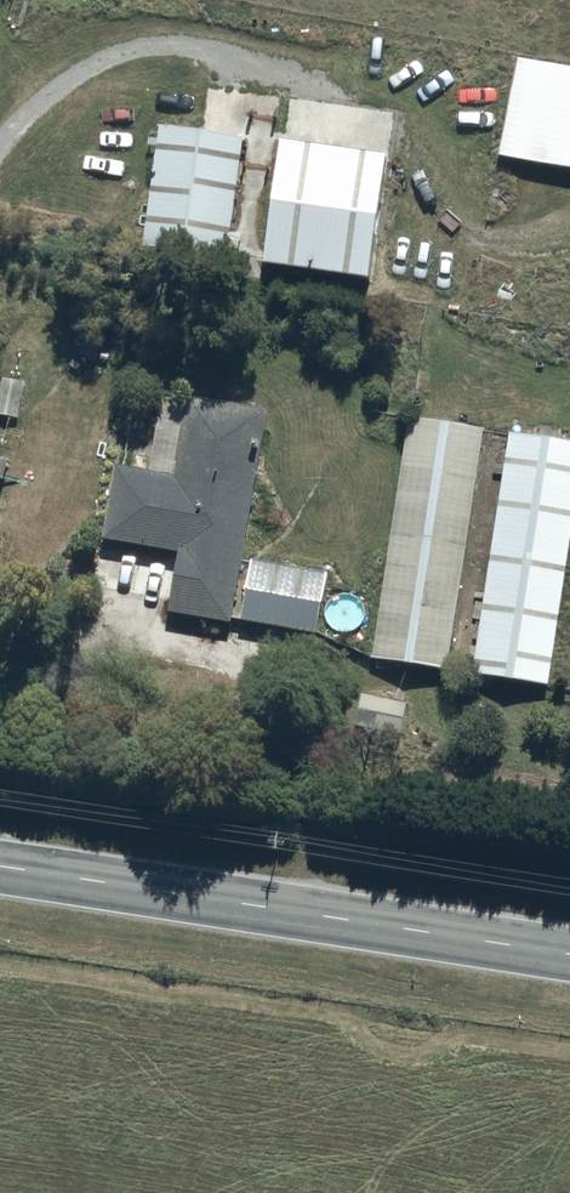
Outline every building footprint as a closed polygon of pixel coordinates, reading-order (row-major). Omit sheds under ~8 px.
[(538,65),(519,61),(500,160),(519,164),(538,65)] [(561,68),(542,64),(523,165),(542,168),(561,68)] [(565,69),(546,169),(566,173),(569,149),(569,70),(565,69)] [(143,253),(146,254),(228,265),(245,146),(160,134),(143,253)] [(263,275),(266,275),(370,292),(390,169),(283,152),(263,275)] [(171,482),(114,472),(101,543),(183,558),(172,619),(229,630),(269,417),(186,402),(171,482)] [(484,434),(407,422),(372,664),(449,675),(484,434)] [(509,440),(472,679),(549,690),(569,552),(569,449),(509,440)] [(329,579),(252,565),(241,626),(318,641),(329,579)] [(361,700),(360,702),(356,730),(403,738),(407,707),(361,700)]
